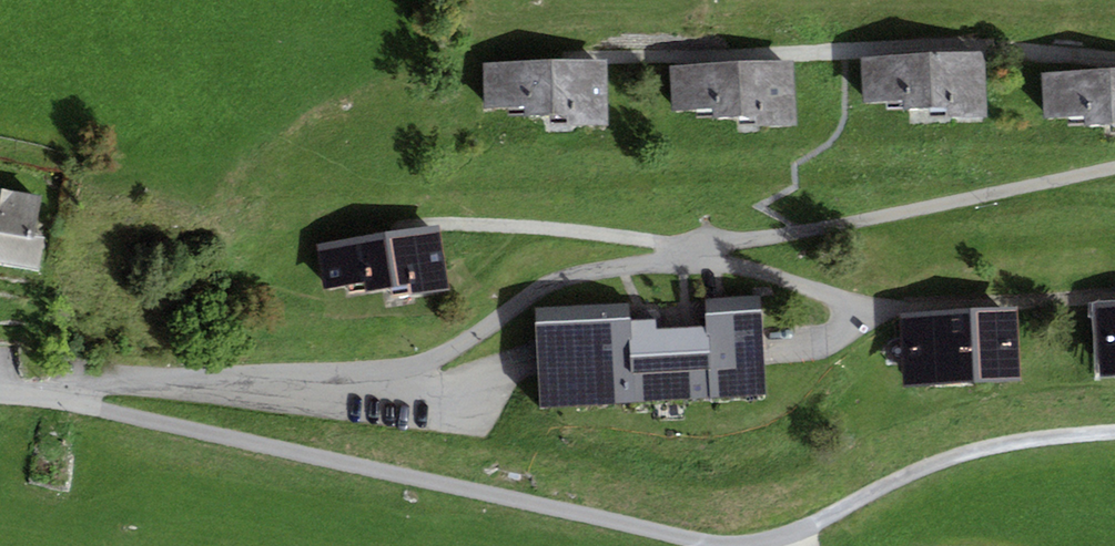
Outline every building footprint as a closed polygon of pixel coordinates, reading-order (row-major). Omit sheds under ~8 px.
[(987,120),(987,108),(986,98),(985,54),(861,58),(863,101),(902,100),(903,110),(944,109),(945,121),(987,120)] [(609,125),(608,113),(608,103),(607,60),(483,63),(484,107),(524,105),(524,115),(566,114),(566,126),(609,125)] [(796,126),(796,114),(796,104),(794,61),(671,65),(672,108),(712,107),(712,117),(754,116),(754,127),(796,126)] [(1041,73),(1043,118),(1085,117),(1085,123),(1114,122),(1114,69),(1041,73)] [(0,191),(0,264),(41,271),(48,239),(34,236),(41,198),(0,191)] [(447,279),(445,269),(438,225),(318,245),(325,288),(365,282),(367,292),(408,285),(410,297),(448,291),(447,279)] [(765,396),(761,296),(705,298),(706,326),(656,328),(656,318),(629,319),(629,303),(536,307),(540,405),(633,401),(709,398),(765,396)] [(1092,303),(1096,375),(1114,374),(1114,302),(1092,303)] [(900,314),(903,386),(1021,381),(1018,309),(900,314)]
